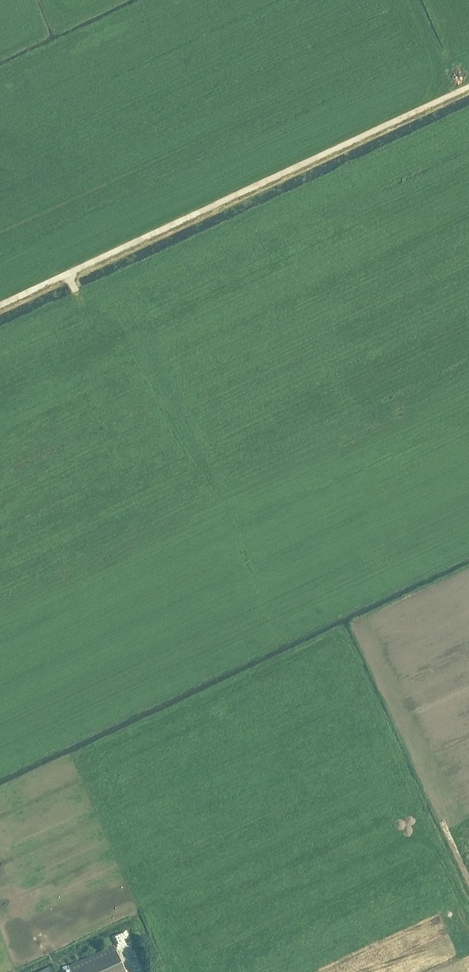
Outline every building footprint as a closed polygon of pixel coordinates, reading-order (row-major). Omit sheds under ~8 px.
[(68,968),(70,971),(124,971),(113,948),(68,968)]
